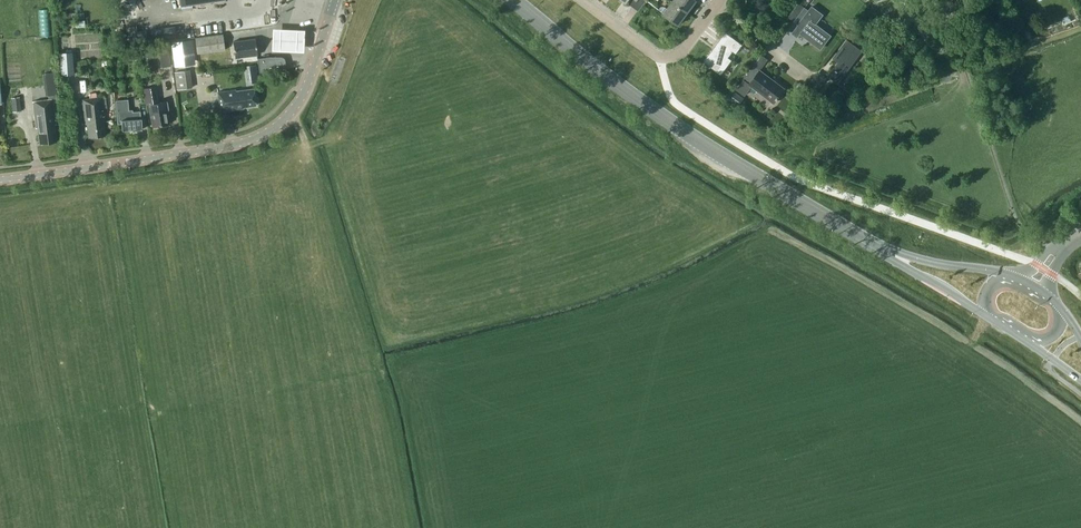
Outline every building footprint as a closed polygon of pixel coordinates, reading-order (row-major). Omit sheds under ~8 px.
[(672,1),(688,13),(696,1),(695,0),(673,0),(672,1)] [(688,13),(672,1),(667,9),(665,7),(662,11),(664,13),(663,14),(679,25),(688,13)] [(804,8),(798,4),(788,18),(794,22),(804,8)] [(822,15),(812,7),(798,25),(792,33),(797,37),(799,35),(805,38),(805,37),(820,49),(824,44),(825,45),(827,42),(826,41),(830,36),(814,25),(822,15)] [(907,24),(901,12),(896,15),(902,27),(907,24)] [(175,26),(151,29),(152,37),(176,34),(175,26)] [(305,29),(273,27),(273,49),(305,50),(305,29)] [(716,47),(704,63),(717,73),(721,75),(732,60),(728,57),(733,51),(736,54),(742,45),(725,33),(715,47),(716,47)] [(77,34),(77,49),(91,49),(91,43),(100,43),(100,34),(77,34)] [(224,49),(222,34),(195,37),(197,53),(224,49)] [(257,55),(255,38),(233,41),(235,58),(257,55)] [(862,51),(847,40),(832,59),(838,63),(828,76),(838,83),(862,51)] [(171,49),(161,51),(164,65),(174,63),(171,49)] [(72,52),(59,53),(61,75),(74,74),(72,52)] [(269,58),(269,56),(257,58),(259,73),(284,69),(283,62),(279,58),(269,58)] [(759,70),(750,64),(740,78),(743,80),(736,89),(745,96),(751,87),(773,103),(784,89),(759,70)] [(192,87),(190,70),(174,72),(176,90),(192,87)] [(826,78),(818,72),(806,88),(814,94),(826,78)] [(52,73),(42,75),(45,96),(55,95),(52,73)] [(158,102),(155,86),(143,88),(146,105),(148,105),(152,126),(169,123),(166,111),(168,110),(167,101),(158,102)] [(255,105),(253,88),(236,91),(235,89),(217,92),(220,111),(243,108),(243,107),(255,105)] [(740,106),(746,98),(737,91),(731,98),(740,106)] [(105,121),(102,97),(98,97),(97,93),(95,94),(94,92),(90,93),(90,98),(82,99),(85,124),(87,123),(88,137),(105,135),(103,121),(105,121)] [(21,111),(20,97),(11,98),(12,112),(21,111)] [(55,123),(51,98),(31,101),(35,127),(37,127),(39,143),(56,140),(53,124),(55,123)] [(129,112),(128,99),(116,100),(117,124),(121,124),(122,130),(132,129),(132,130),(142,129),(141,118),(140,118),(140,111),(129,112)]
